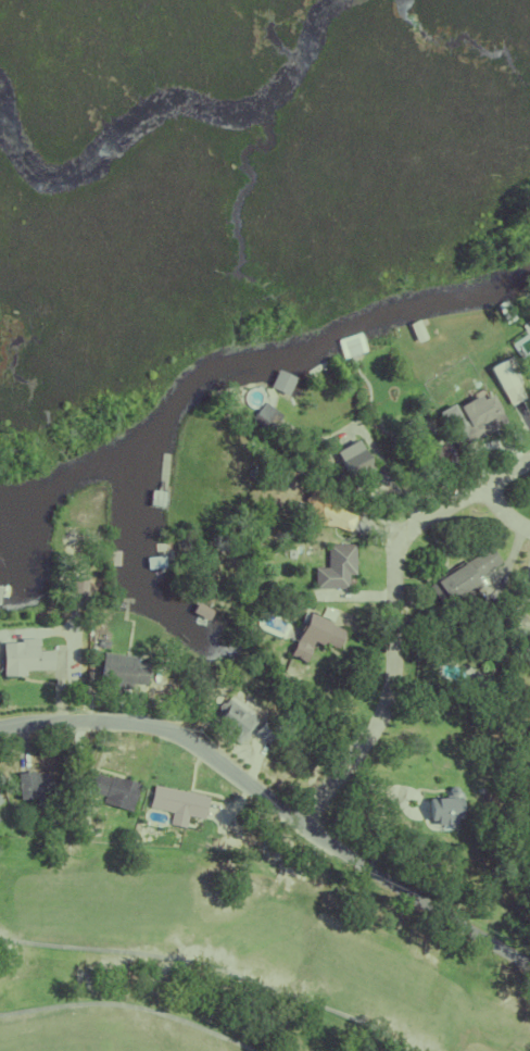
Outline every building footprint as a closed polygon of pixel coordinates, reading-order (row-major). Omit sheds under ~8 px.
[(494,303),(504,299),(514,317),(504,323),(494,303)] [(404,321),(414,316),(425,337),(415,341),(404,321)] [(335,339),(357,331),(363,349),(340,356),(335,339)] [(305,368),(324,358),(326,362),(307,373),(305,368)] [(501,391),(516,384),(505,360),(489,367),(501,391)] [(267,387),(275,370),(292,377),(285,395),(267,387)] [(457,423),(463,420),(455,408),(476,396),(478,400),(489,395),(503,421),(454,449),(445,435),(459,426),(457,423)] [(249,416),(262,400),(279,414),(265,430),(249,416)] [(400,423),(412,417),(414,422),(403,428),(400,423)] [(426,437),(432,449),(441,443),(450,459),(409,484),(393,456),(400,452),(396,448),(406,441),(400,431),(413,423),(422,438),(426,437)] [(332,453),(354,440),(371,470),(350,483),(332,453)] [(148,502),(150,489),(164,491),(162,504),(148,502)] [(329,524),(302,522),(303,509),(306,504),(302,498),(308,491),(323,491),(326,501),(338,509),(352,515),(345,531),(329,524)] [(344,574),(344,588),(311,588),(311,566),(324,566),(324,543),(351,543),(351,574),(344,574)] [(472,578),(476,583),(437,606),(422,583),(460,559),(463,561),(488,546),(497,562),(472,578)] [(318,642),(317,646),(310,642),(307,647),(308,648),(302,662),(287,655),(294,638),(286,635),(290,624),(295,626),(302,612),(342,629),(335,648),(323,642),(321,643),(318,642)] [(49,650),(50,670),(23,671),(23,676),(0,676),(0,643),(17,642),(17,638),(36,638),(36,647),(34,647),(34,651),(49,650)] [(130,683),(129,688),(96,683),(100,652),(134,658),(132,662),(146,664),(142,684),(130,683)] [(476,665),(483,656),(491,663),(483,672),(476,665)] [(462,689),(476,674),(488,685),(472,700),(462,689)] [(244,733),(245,736),(242,739),(239,739),(236,743),(207,722),(215,711),(215,705),(217,703),(222,703),(225,699),(253,721),(244,733)] [(251,733),(262,720),(277,733),(266,746),(251,733)] [(34,804),(34,799),(16,801),(13,775),(47,772),(50,794),(49,794),(49,803),(34,804)] [(108,776),(115,778),(136,784),(127,811),(100,802),(102,794),(81,789),(87,772),(108,778),(108,776)] [(184,816),(180,827),(166,824),(168,812),(146,806),(150,785),(204,798),(199,819),(184,816)] [(451,821),(452,826),(431,827),(431,814),(425,815),(425,801),(440,800),(447,800),(447,798),(441,792),(445,787),(451,787),(458,793),(456,798),(457,821),(451,821)]
